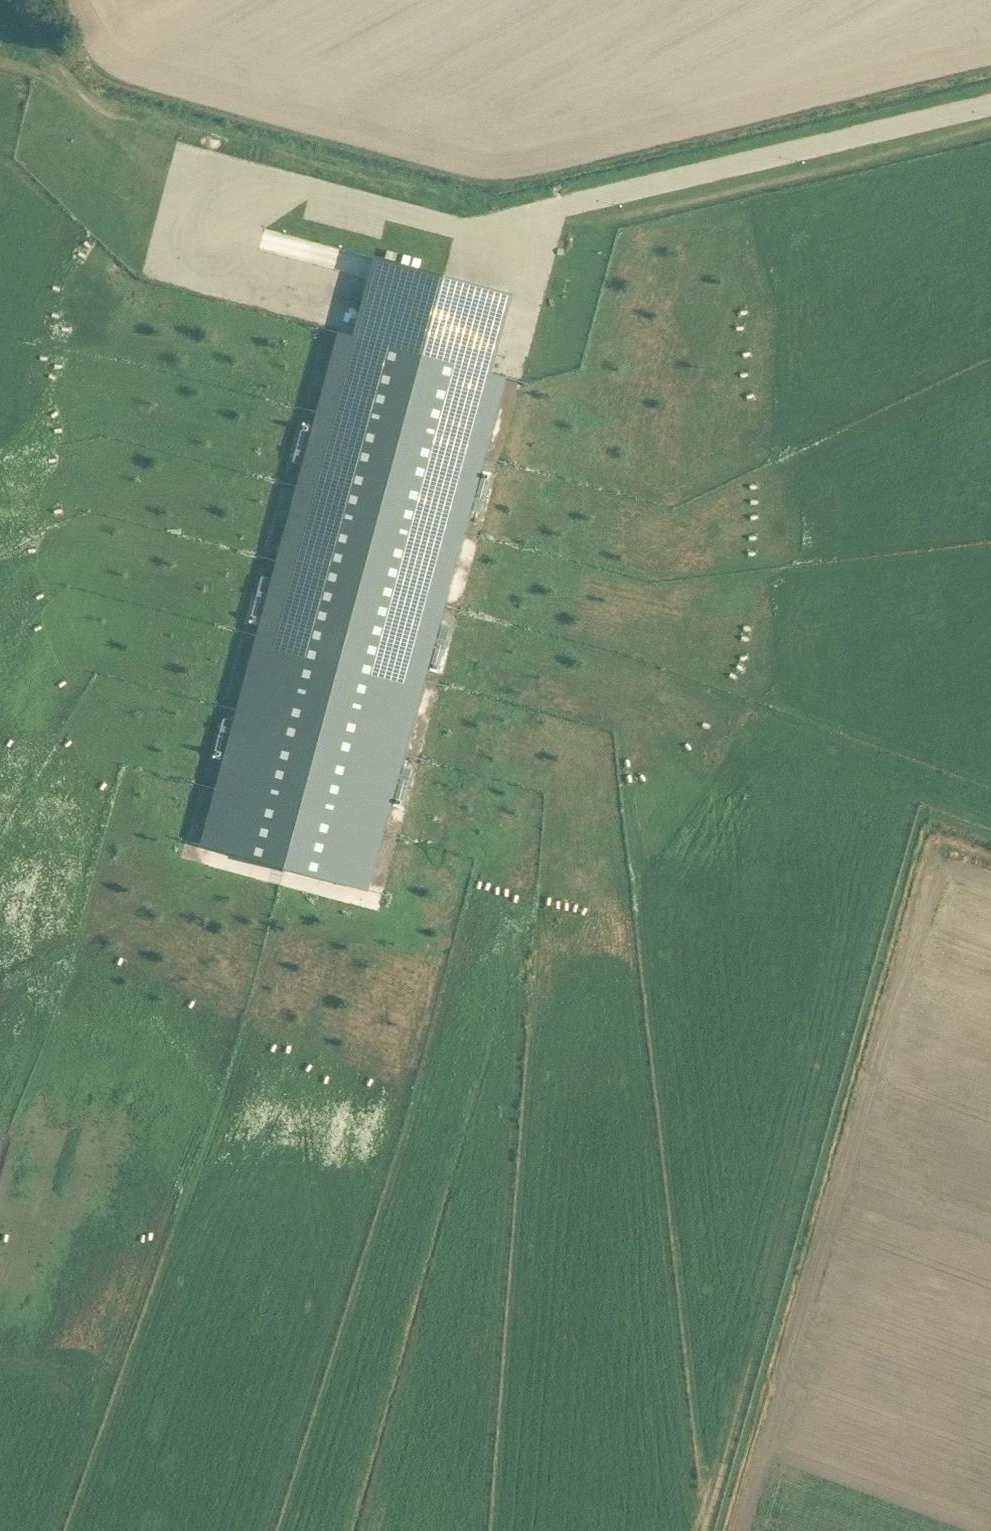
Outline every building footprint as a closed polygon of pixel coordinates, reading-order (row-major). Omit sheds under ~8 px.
[(342,333),(203,845),(363,889),(501,376),(485,372),(504,305),(441,287),(443,277),(381,259),(359,338),(342,333)]
